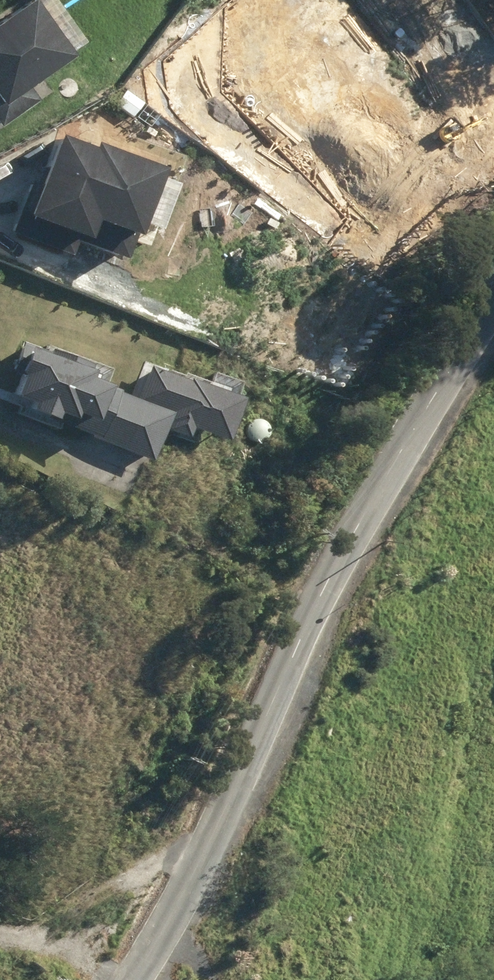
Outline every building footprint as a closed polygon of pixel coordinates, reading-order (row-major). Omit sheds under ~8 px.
[(1,124),(38,97),(26,82),(69,51),(31,0),(23,0),(0,17),(0,123),(1,124)] [(30,179),(12,228),(69,249),(74,236),(120,253),(154,162),(93,139),(91,144),(58,132),(39,183),(30,179)] [(282,184),(297,213),(317,203),(313,196),(316,194),(314,190),(311,191),(303,174),(282,184)] [(21,370),(13,391),(30,397),(24,414),(57,426),(59,419),(97,433),(96,436),(153,456),(163,430),(192,440),(197,426),(223,435),(238,394),(190,377),(189,378),(150,365),(138,397),(115,389),(116,386),(104,382),(105,380),(85,373),(87,365),(24,343),(15,368),(21,370)]
